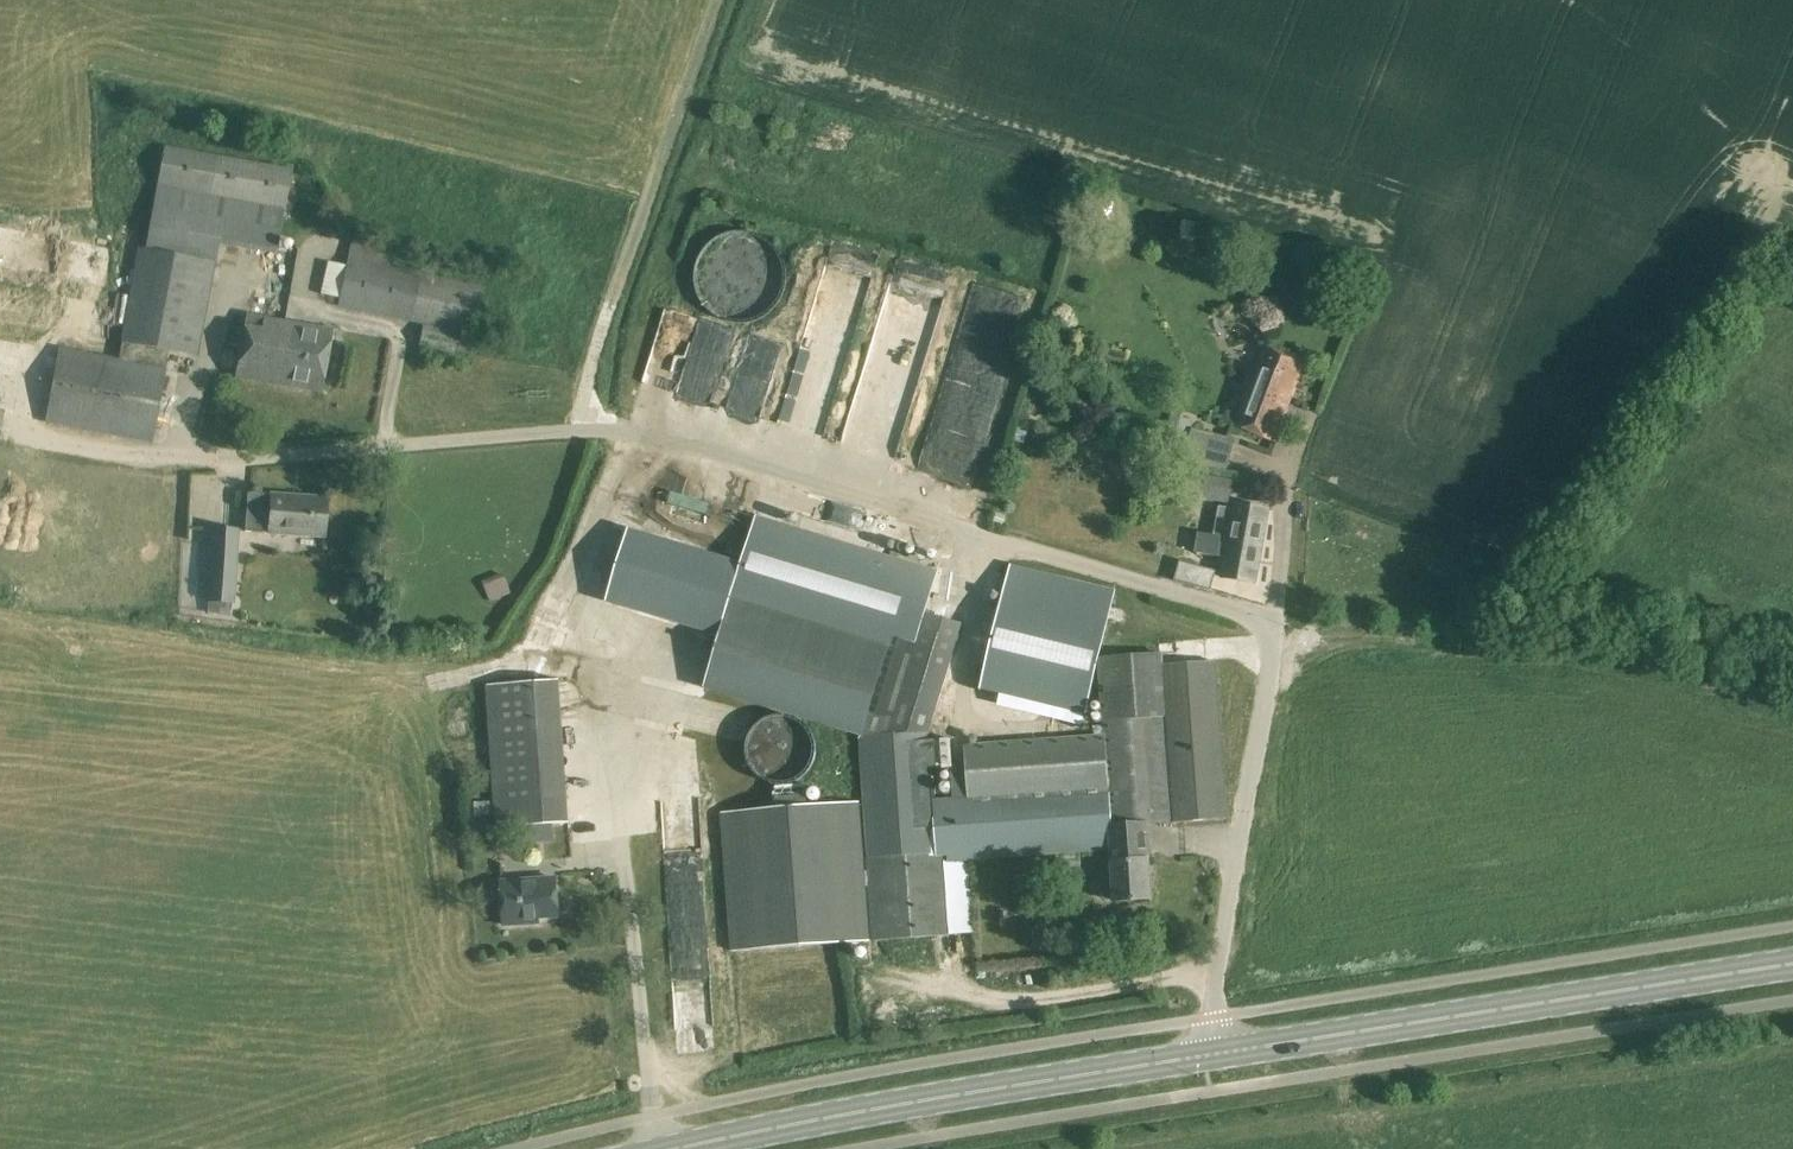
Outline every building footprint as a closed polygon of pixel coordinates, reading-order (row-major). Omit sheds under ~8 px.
[(152,444),(166,368),(169,349),(197,354),(215,265),(218,245),(275,256),(292,170),(164,146),(145,246),(138,245),(120,339),(122,340),(118,359),(59,348),(44,423),(152,444)] [(418,347),(453,355),(457,333),(473,336),(484,287),(388,267),(392,249),(352,240),(338,307),(423,325),(418,347)] [(321,394),(333,331),(246,314),(234,377),(321,394)] [(1274,442),(1305,364),(1264,348),(1233,425),(1274,442)] [(1192,429),(1184,462),(1227,473),(1235,440),(1192,429)] [(1033,465),(1021,461),(1019,471),(1030,474),(1033,465)] [(1190,497),(1229,505),(1234,481),(1195,474),(1190,497)] [(324,538),(326,498),(247,493),(245,533),(324,538)] [(627,634),(669,510),(628,496),(619,522),(632,526),(629,535),(630,536),(626,546),(636,550),(632,563),(627,562),(605,627),(627,634)] [(1230,538),(1263,544),(1269,511),(1236,505),(1235,507),(1219,504),(1214,532),(1216,532),(1216,531),(1231,534),(1230,538)] [(702,690),(863,738),(885,665),(894,638),(916,645),(896,705),(935,716),(963,626),(925,613),(938,572),(918,565),(755,517),(725,616),(702,690)] [(234,605),(239,530),(210,528),(205,603),(234,605)] [(1263,544),(1214,536),(1198,533),(1195,553),(1218,557),(1221,544),(1229,545),(1223,577),(1256,583),(1263,544)] [(1211,591),(1216,572),(1181,562),(1175,580),(1211,591)] [(980,691),(1084,716),(1115,592),(1011,567),(980,691)] [(511,594),(503,574),(482,582),(491,603),(511,594)] [(1116,901),(1116,902),(1152,899),(1147,826),(1226,820),(1214,662),(1162,666),(1161,654),(1100,658),(1106,733),(1064,737),(969,745),(971,798),(934,800),(931,732),(863,737),(872,859),(865,860),(873,942),(953,937),(948,864),(1056,856),(1057,869),(1081,867),(1080,854),(1112,852),(1114,878),(1105,879),(1101,884),(1102,898),(1107,902),(1116,901)] [(560,681),(487,686),(496,829),(570,824),(560,681)] [(492,814),(491,800),(467,801),(467,815),(492,814)] [(871,943),(861,802),(720,813),(731,953),(871,943)] [(559,917),(556,880),(501,883),(504,926),(526,924),(526,920),(559,917)]
